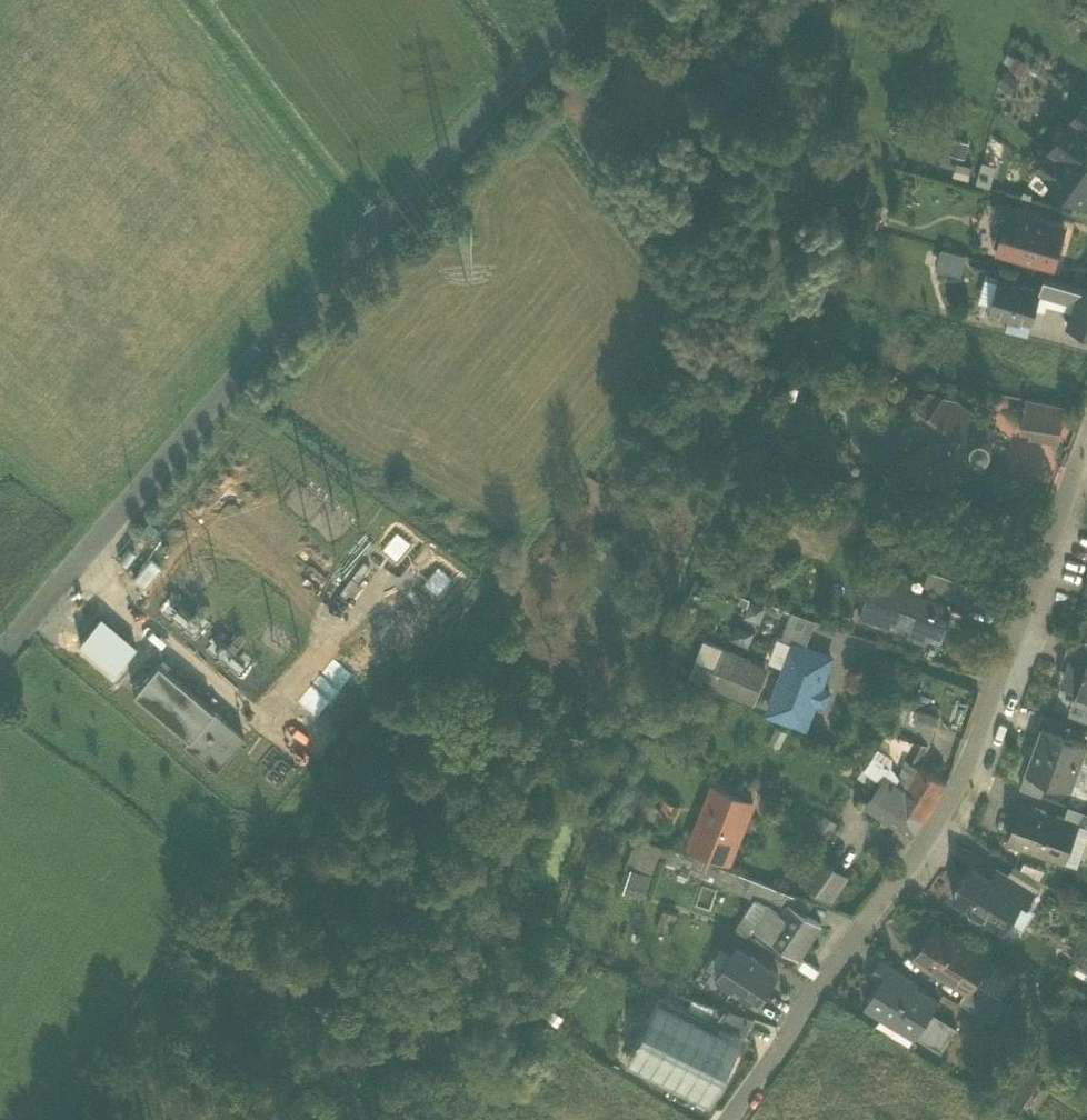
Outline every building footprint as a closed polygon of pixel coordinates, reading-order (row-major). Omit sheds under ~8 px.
[(1086,203),(1086,110),(1080,119),(1075,115),(1066,127),(1067,135),(1058,137),(1050,149),(1055,153),(1042,170),(1086,203)] [(1009,211),(1008,214),(999,244),(998,248),(1055,264),(1066,227),(1009,211)] [(994,243),(999,244),(1008,214),(1003,213),(994,243)] [(931,264),(958,273),(965,253),(937,244),(931,264)] [(1010,316),(1032,323),(1041,291),(1040,291),(1041,288),(1000,276),(990,310),(1010,316)] [(1041,291),(1067,299),(1074,295),(1077,296),(1081,286),(1046,276),(1041,288),(1040,291),(1041,291)] [(1086,330),(1086,288),(1081,286),(1077,296),(1067,323),(1086,330)] [(1029,335),(1032,323),(1010,316),(1006,329),(1029,335)] [(988,468),(983,455),(989,452),(991,449),(992,443),(990,440),(986,437),(995,426),(958,396),(955,401),(944,392),(939,399),(927,390),(914,406),(925,415),(920,422),(931,431),(929,443),(915,448),(919,456),(905,462),(912,481),(926,476),(929,485),(942,480),(944,485),(988,468)] [(1031,432),(1060,437),(1066,404),(1027,397),(1022,422),(1032,423),(1031,432)] [(925,415),(914,406),(908,413),(920,422),(925,415)] [(901,453),(905,462),(919,456),(915,448),(901,453)] [(151,558),(134,580),(144,589),(161,566),(151,558)] [(926,583),(962,596),(967,582),(931,568),(926,583)] [(909,636),(927,642),(929,636),(942,641),(951,616),(941,612),(946,600),(911,587),(914,577),(895,570),(887,592),(871,586),(860,615),(890,626),(892,620),(902,623),(905,613),(916,617),(909,636)] [(794,612),(790,622),(813,631),(817,620),(794,612)] [(282,615),(246,659),(265,674),(301,630),(282,615)] [(102,616),(81,640),(115,669),(136,645),(102,616)] [(835,626),(843,629),(845,624),(836,621),(835,626)] [(806,647),(813,631),(790,622),(783,639),(794,644),(795,643),(806,647)] [(1073,671),(1075,663),(1086,667),(1086,645),(1070,639),(1060,666),(1073,671)] [(770,711),(808,725),(817,700),(825,703),(830,691),(821,688),(833,656),(806,647),(795,643),(794,644),(790,656),(786,666),(770,711)] [(718,644),(710,664),(716,667),(725,647),(718,644)] [(703,680),(754,702),(767,671),(750,663),(752,659),(725,647),(716,667),(710,664),(703,680)] [(777,663),(786,666),(790,656),(780,654),(777,663)] [(333,658),(298,702),(317,718),(352,674),(333,658)] [(750,663),(767,671),(769,667),(752,659),(750,663)] [(182,739),(214,767),(243,733),(156,660),(131,690),(185,735),(182,739)] [(1086,667),(1075,663),(1073,671),(1068,684),(1079,688),(1076,697),(1086,701),(1086,667)] [(916,737),(929,743),(936,726),(919,719),(921,713),(911,708),(902,731),(916,737)] [(1044,725),(1064,733),(1069,721),(1043,711),(1037,726),(1043,728),(1044,725)] [(939,720),(921,713),(919,719),(936,726),(939,720)] [(1066,784),(1074,761),(1076,762),(1077,760),(1081,761),(1086,744),(1086,741),(1064,733),(1044,725),(1043,728),(1035,750),(1039,751),(1032,769),(1028,768),(1028,770),(1048,777),(1066,784)] [(894,750),(907,756),(916,737),(902,731),(895,747),(894,750)] [(903,788),(906,785),(906,784),(898,780),(907,756),(894,750),(895,747),(877,737),(866,764),(886,777),(887,777),(888,776),(903,788)] [(929,743),(916,737),(907,756),(920,764),(929,743)] [(1039,751),(1035,750),(1028,768),(1032,769),(1039,751)] [(920,764),(907,756),(898,780),(906,784),(906,785),(919,794),(910,807),(924,817),(947,780),(920,764)] [(1074,761),(1066,784),(1072,786),(1081,761),(1077,760),(1076,762),(1074,761)] [(1022,786),(1042,794),(1048,777),(1028,770),(1022,786)] [(905,845),(924,817),(910,807),(919,794),(906,785),(903,788),(888,776),(887,777),(886,777),(868,805),(897,828),(892,836),(905,845)] [(714,788),(703,816),(711,819),(722,791),(714,788)] [(692,844),(731,859),(752,803),(722,791),(711,819),(703,816),(692,844)] [(657,823),(670,827),(677,804),(665,800),(657,823)] [(1011,841),(1064,860),(1078,822),(1066,817),(1022,801),(1008,840),(1011,841)] [(1086,825),(1086,810),(1070,804),(1066,817),(1078,822),(1086,825)] [(633,838),(626,860),(651,868),(658,846),(633,838)] [(807,878),(820,887),(835,865),(822,857),(807,878)] [(1015,862),(1009,872),(1038,890),(1043,880),(1015,862)] [(626,864),(620,887),(642,894),(649,870),(626,864)] [(848,875),(835,865),(820,887),(833,896),(848,875)] [(986,914),(1007,927),(1024,900),(1025,898),(1002,884),(991,877),(973,866),(955,895),(971,905),(972,911),(979,915),(986,914)] [(1002,884),(1009,872),(998,866),(991,877),(1002,884)] [(772,903),(784,912),(790,903),(791,904),(796,896),(797,894),(737,871),(733,881),(757,890),(758,898),(772,903)] [(1024,900),(1029,903),(1038,890),(1009,872),(1002,884),(1025,898),(1024,900)] [(746,917),(757,925),(772,903),(758,898),(746,917)] [(784,912),(772,903),(757,925),(770,933),(784,912)] [(790,903),(784,912),(770,933),(768,936),(801,957),(823,925),(791,904),(790,903)] [(968,988),(970,989),(976,979),(990,955),(938,923),(917,956),(968,988)] [(779,974),(737,946),(716,976),(758,1004),(779,974)] [(883,978),(894,985),(899,977),(902,972),(881,958),(873,972),(883,978)] [(919,982),(902,972),(899,977),(915,987),(919,982)] [(894,1015),(920,1030),(932,1010),(938,1001),(915,987),(899,977),(894,985),(883,978),(867,1004),(891,1019),(894,1015)] [(960,999),(989,1017),(1002,995),(976,979),(970,989),(968,988),(960,999)] [(743,1041),(659,998),(628,1060),(712,1103),(743,1041)] [(755,1018),(717,1005),(710,1019),(745,1037),(755,1018)] [(932,1010),(920,1030),(917,1035),(942,1051),(957,1026),(932,1010)] [(891,1019),(917,1035),(920,1030),(894,1015),(891,1019)] [(1036,1066),(1028,1080),(1037,1085),(1045,1072),(1036,1066)] [(1013,1103),(1022,1109),(1037,1085),(1028,1080),(1013,1103)]
